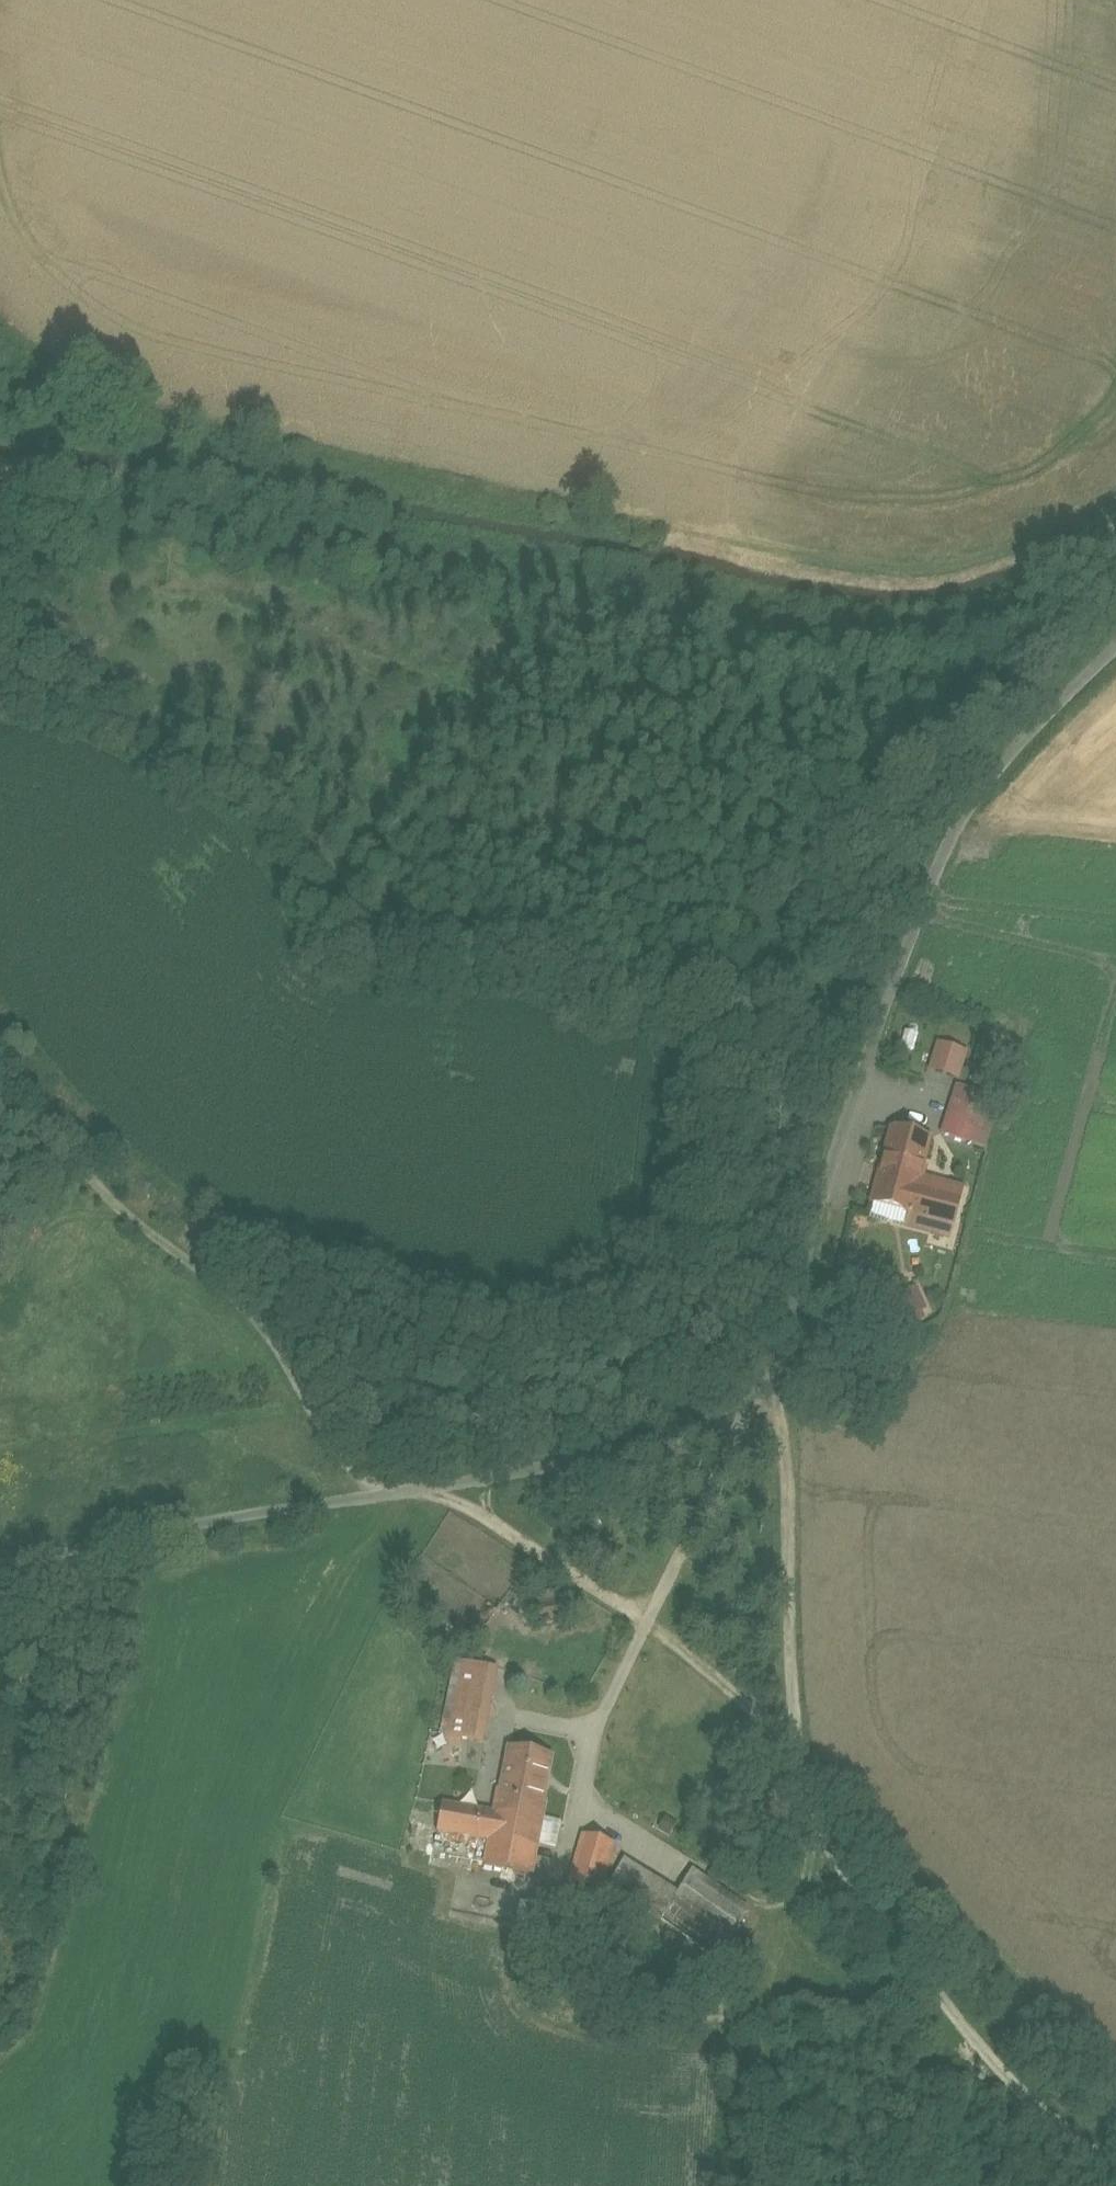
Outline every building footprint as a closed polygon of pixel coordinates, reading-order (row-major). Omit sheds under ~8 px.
[(968,1047),(938,1038),(930,1067),(960,1076),(968,1047)] [(999,1093),(959,1081),(945,1132),(984,1144),(999,1093)] [(933,1134),(890,1125),(872,1205),(915,1214),(924,1177),(933,1134)] [(953,1238),(964,1186),(924,1177),(915,1214),(912,1229),(953,1238)] [(921,1285),(898,1295),(908,1317),(931,1308),(921,1285)] [(483,1743),(495,1668),(452,1661),(440,1736),(483,1743)] [(535,1874),(553,1755),(502,1747),(492,1810),(487,1841),(483,1866),(535,1874)] [(487,1841),(492,1810),(439,1802),(435,1832),(487,1841)] [(614,1842),(582,1834),(571,1880),(603,1888),(614,1842)] [(668,1884),(626,1860),(614,1880),(656,1904),(668,1884)] [(716,1892),(702,1930),(716,1935),(712,1947),(733,1954),(745,1919),(715,1909),(725,1880),(698,1870),(693,1883),(716,1892)]
